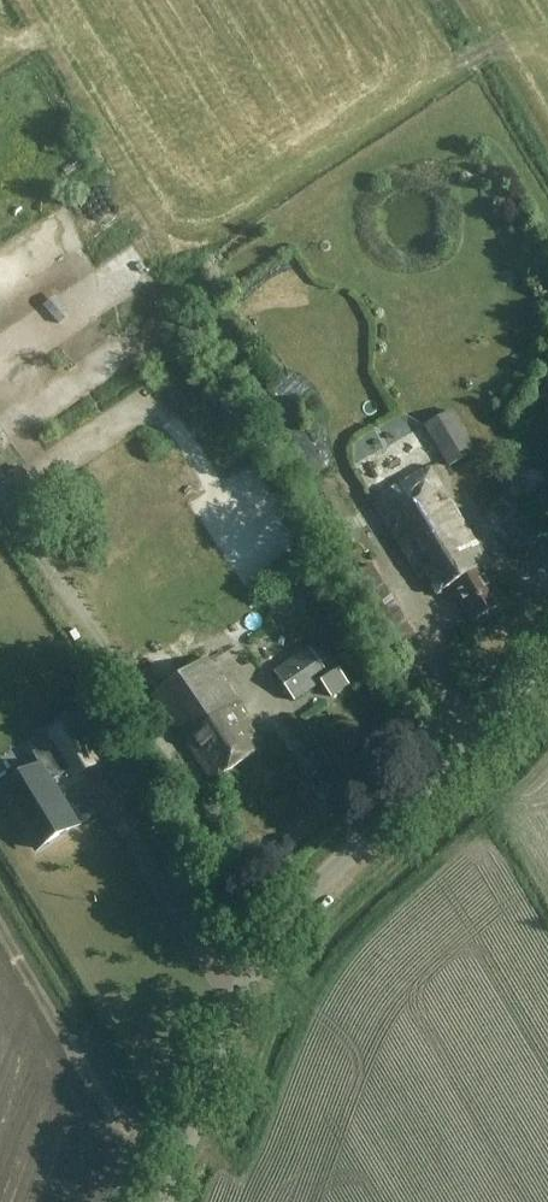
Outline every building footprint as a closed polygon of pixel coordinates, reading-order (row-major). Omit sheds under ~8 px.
[(95,217),(86,199),(31,229),(27,223),(4,236),(12,250),(0,256),(0,302),(41,280),(27,254),(95,217)] [(0,337),(0,374),(108,320),(93,290),(0,337)] [(448,469),(455,465),(459,473),(470,467),(465,459),(476,453),(451,412),(422,427),(448,469)] [(473,622),(503,604),(482,569),(490,564),(451,500),(445,503),(436,489),(443,485),(432,467),(371,502),(419,580),(426,576),(438,595),(451,587),(473,622)] [(498,524),(538,542),(547,521),(508,503),(498,524)] [(398,649),(412,641),(418,637),(375,566),(351,579),(392,652),(398,649)] [(212,782),(265,747),(246,719),(247,718),(208,660),(197,667),(153,603),(109,633),(184,743),(186,742),(212,782)] [(348,686),(338,672),(330,677),(312,650),(276,673),(295,701),(322,683),(332,697),(348,686)] [(94,690),(80,699),(92,720),(107,711),(94,690)] [(45,766),(5,790),(40,847),(80,823),(52,777),(73,764),(79,775),(100,763),(75,721),(54,734),(66,753),(45,766)] [(228,774),(234,784),(270,760),(264,750),(228,774)]
